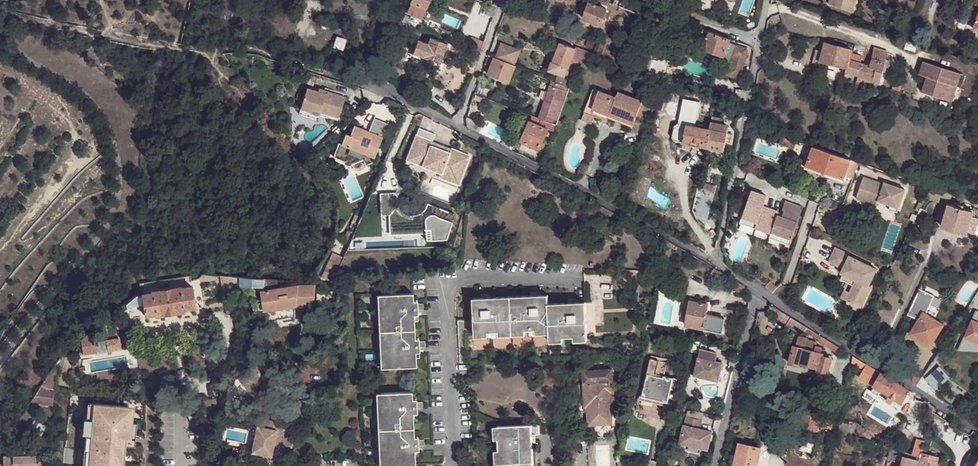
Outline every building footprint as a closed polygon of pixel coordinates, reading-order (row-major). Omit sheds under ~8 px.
[(411,3),(412,3),(416,5),(423,8),(425,9),(429,0),(412,0),(411,3)] [(625,0),(614,0),(613,4),(636,13),(639,6),(639,5),(625,0)] [(829,3),(853,10),(856,0),(830,0),(829,3)] [(416,5),(412,3),(407,12),(421,19),(425,9),(423,8),(421,13),(414,10),(416,5)] [(607,9),(590,3),(585,19),(601,25),(607,9)] [(497,6),(490,4),(486,15),(493,18),(497,6)] [(731,39),(701,28),(696,40),(696,41),(697,44),(699,47),(724,55),(722,61),(730,64),(726,74),(742,80),(747,49),(729,43),(731,39)] [(643,32),(638,46),(647,49),(652,35),(643,32)] [(333,47),(342,51),(346,40),(337,37),(333,47)] [(429,38),(427,44),(423,42),(417,40),(411,53),(439,63),(446,44),(429,38)] [(495,58),(515,66),(521,50),(501,42),(495,58)] [(569,67),(576,49),(561,43),(554,61),(554,63),(568,68),(569,69),(569,67)] [(886,60),(888,52),(874,48),(869,66),(860,63),(849,60),(851,53),(851,50),(824,43),(822,52),(816,50),(813,63),(819,65),(820,61),(846,68),(845,72),(880,83),(884,66),(888,67),(889,60),(886,60)] [(576,70),(580,60),(583,51),(576,49),(569,67),(576,70)] [(580,60),(592,63),(595,56),(583,51),(580,60)] [(851,53),(849,60),(860,63),(862,56),(851,53)] [(635,54),(630,69),(641,72),(647,58),(635,54)] [(473,73),(477,62),(476,61),(467,58),(463,70),(473,73)] [(508,82),(515,66),(495,58),(494,58),(488,73),(508,82)] [(564,76),(568,68),(554,63),(554,61),(551,60),(547,70),(564,76)] [(925,76),(953,85),(961,88),(965,75),(922,61),(918,74),(925,76)] [(570,88),(574,76),(568,74),(567,78),(557,74),(554,81),(565,85),(570,88)] [(948,100),(953,85),(925,76),(920,91),(948,100)] [(474,93),(483,97),(489,81),(480,78),(474,93)] [(552,124),(565,85),(554,81),(552,81),(539,119),(552,124)] [(570,88),(565,85),(552,124),(554,120),(558,121),(570,88)] [(313,108),(321,111),(338,117),(345,97),(327,91),(326,94),(307,87),(300,107),(312,111),(313,108)] [(590,115),(591,111),(599,92),(593,90),(581,121),(591,125),(594,117),(590,115)] [(599,92),(591,111),(632,126),(641,102),(617,93),(615,98),(599,92)] [(711,110),(715,99),(694,92),(691,103),(711,110)] [(318,119),(321,111),(313,108),(312,111),(300,107),(299,113),(318,119)] [(338,143),(333,156),(345,161),(350,160),(351,163),(363,159),(365,164),(373,162),(372,158),(374,157),(389,121),(375,116),(368,131),(354,126),(350,135),(345,134),(341,144),(338,143)] [(548,132),(552,124),(539,119),(532,116),(521,142),(539,150),(548,132)] [(472,131),(478,134),(482,126),(465,117),(464,119),(466,127),(467,129),(472,131)] [(723,119),(712,117),(711,123),(722,125),(723,119)] [(683,143),(708,148),(711,130),(710,130),(678,123),(675,126),(672,138),(674,141),(683,143)] [(711,123),(710,130),(711,130),(708,148),(724,151),(726,142),(730,143),(732,134),(728,134),(729,128),(727,126),(722,125),(711,123)] [(552,124),(548,132),(553,135),(556,126),(552,124)] [(432,133),(416,127),(404,159),(421,165),(422,162),(440,169),(437,177),(451,181),(455,170),(461,173),(464,164),(458,162),(461,152),(448,147),(446,152),(428,145),(430,140),(432,133)] [(788,147),(790,140),(772,134),(769,141),(788,147)] [(428,145),(446,152),(448,147),(430,140),(428,145)] [(708,148),(683,143),(682,150),(723,159),(724,151),(708,148)] [(846,172),(850,159),(831,153),(812,147),(805,168),(843,181),(844,176),(846,172)] [(458,162),(464,164),(467,155),(461,152),(458,162)] [(854,174),(858,161),(850,159),(846,172),(854,174)] [(455,170),(451,181),(457,184),(461,173),(455,170)] [(880,182),(864,177),(863,181),(862,181),(856,197),(877,205),(879,200),(890,204),(899,207),(905,190),(884,183),(883,185),(879,184),(880,182)] [(792,242),(804,205),(787,199),(784,208),(786,208),(784,215),(779,213),(780,210),(765,205),(768,194),(752,189),(741,221),(772,231),(771,235),(792,242)] [(391,191),(378,192),(379,213),(386,213),(386,221),(397,221),(397,233),(423,232),(428,232),(444,237),(453,213),(436,206),(433,213),(431,213),(429,213),(427,213),(426,214),(424,215),(423,217),(419,211),(417,213),(414,214),(410,214),(410,217),(406,216),(402,215),(396,210),(392,205),(391,200),(391,194),(391,191)] [(397,191),(391,191),(391,194),(391,200),(392,205),(396,210),(402,215),(406,216),(410,217),(410,214),(406,214),(403,212),(400,210),(397,207),(396,203),(395,199),(396,195),(397,191)] [(430,204),(427,213),(429,213),(431,213),(433,213),(436,206),(430,204)] [(977,207),(977,206),(974,205),(973,212),(949,205),(942,228),(966,235),(967,232),(974,234),(977,221),(977,207)] [(349,224),(354,227),(358,219),(353,216),(349,224)] [(397,221),(386,221),(387,233),(397,233),(397,221)] [(851,290),(847,298),(862,305),(872,284),(869,283),(877,267),(850,253),(851,252),(837,245),(830,260),(844,266),(842,271),(844,272),(856,278),(854,283),(851,290)] [(728,276),(715,268),(711,276),(723,284),(728,276)] [(849,281),(854,283),(856,278),(844,272),(842,277),(849,281)] [(191,273),(140,278),(141,289),(192,284),(191,273)] [(231,276),(222,275),(224,297),(234,296),(233,289),(231,276)] [(277,280),(231,276),(233,289),(277,286),(277,280)] [(745,286),(737,281),(732,289),(743,296),(747,290),(745,286)] [(192,284),(141,289),(141,291),(142,300),(143,311),(154,310),(154,311),(183,308),(183,307),(194,306),(192,284)] [(312,306),(314,286),(307,285),(299,285),(261,291),(262,294),(263,310),(295,306),(312,306)] [(842,295),(847,298),(851,290),(846,287),(842,295)] [(125,302),(142,300),(141,291),(136,289),(125,298),(125,302)] [(943,326),(925,315),(934,297),(920,290),(907,316),(918,321),(909,334),(910,335),(922,342),(930,347),(943,326)] [(384,296),(386,368),(418,367),(418,353),(417,339),(416,316),(416,302),(415,294),(384,296)] [(501,333),(528,332),(538,331),(538,335),(552,335),(553,344),(565,343),(565,339),(576,339),(577,343),(590,342),(589,304),(551,305),(551,297),(477,300),(477,321),(477,334),(491,333),(501,333)] [(695,327),(703,329),(706,315),(708,305),(685,300),(680,324),(695,327)] [(771,305),(770,305),(776,317),(781,311),(771,305)] [(790,316),(781,311),(776,317),(787,322),(790,316)] [(977,349),(977,313),(976,312),(972,319),(959,348),(977,348),(977,349)] [(706,315),(703,329),(722,332),(725,319),(706,315)] [(824,337),(790,316),(787,322),(799,329),(799,328),(821,341),(824,337)] [(469,335),(477,334),(477,321),(460,322),(462,364),(470,364),(469,335)] [(93,330),(81,339),(83,355),(97,353),(96,345),(95,339),(94,335),(93,330)] [(922,342),(910,335),(908,338),(920,344),(922,342)] [(822,356),(823,353),(821,353),(823,347),(817,345),(818,342),(809,340),(809,338),(799,336),(796,346),(794,346),(790,363),(800,365),(800,363),(818,368),(818,370),(827,373),(832,356),(828,355),(827,357),(822,356)] [(108,351),(121,349),(119,339),(107,341),(108,351)] [(845,350),(828,340),(825,346),(841,356),(845,350)] [(858,349),(863,352),(866,345),(861,343),(858,349)] [(695,375),(719,380),(722,362),(716,360),(717,352),(701,349),(695,375)] [(867,364),(854,355),(852,362),(863,369),(867,364)] [(652,360),(643,397),(668,403),(673,379),(665,377),(667,363),(652,360)] [(863,369),(871,374),(872,367),(867,364),(863,369)] [(950,378),(940,366),(925,379),(935,391),(950,378)] [(871,374),(870,383),(874,385),(882,373),(872,367),(871,374)] [(612,370),(582,372),(583,384),(584,408),(587,408),(587,413),(588,426),(611,424),(611,414),(610,399),(610,392),(613,392),(612,370)] [(909,390),(882,373),(874,385),(881,390),(889,395),(895,398),(902,402),(906,394),(909,390)] [(878,395),(881,390),(874,385),(871,391),(878,395)] [(39,388),(29,402),(55,406),(57,389),(39,388)] [(385,465),(392,465),(416,465),(416,451),(415,438),(414,414),(414,400),(414,393),(382,394),(385,465)] [(892,404),(895,398),(889,395),(885,400),(892,404)] [(614,398),(610,399),(611,414),(618,413),(618,398),(614,398)] [(85,403),(80,465),(96,465),(122,465),(124,445),(125,438),(130,438),(132,422),(126,422),(127,406),(85,403)] [(780,407),(768,404),(765,417),(777,420),(777,417),(780,407)] [(687,409),(685,417),(700,421),(702,412),(687,409)] [(821,417),(801,412),(799,422),(799,425),(818,430),(819,425),(821,417)] [(678,443),(706,450),(710,432),(698,429),(700,421),(685,417),(683,425),(682,425),(678,443)] [(833,421),(821,417),(819,425),(831,429),(833,421)] [(275,442),(279,442),(282,443),(286,424),(265,420),(264,428),(258,427),(252,453),(272,457),(274,446),(275,442)] [(125,438),(124,445),(135,446),(137,423),(132,422),(130,438),(125,438)] [(855,425),(841,423),(839,432),(853,435),(855,425)] [(533,436),(533,427),(500,429),(500,441),(501,452),(501,465),(534,465),(533,436)] [(541,427),(533,427),(533,436),(541,436),(541,427)] [(838,441),(839,434),(831,431),(830,431),(828,438),(838,441)] [(913,454),(921,456),(921,454),(924,442),(916,440),(913,454)] [(761,449),(740,443),(734,465),(757,465),(758,461),(761,449)] [(34,455),(34,447),(21,447),(21,455),(1,456),(2,465),(35,465),(34,455)] [(894,451),(893,454),(896,455),(904,457),(919,461),(921,456),(913,454),(892,447),(891,450),(894,451)] [(769,451),(761,449),(758,461),(766,464),(769,451)] [(213,453),(212,465),(230,465),(231,457),(215,453),(213,453)] [(919,461),(918,465),(936,465),(938,458),(921,454),(921,456),(919,461)] [(904,457),(896,455),(894,460),(903,463),(904,457)] [(904,457),(903,463),(902,465),(918,465),(919,461),(904,457)]
